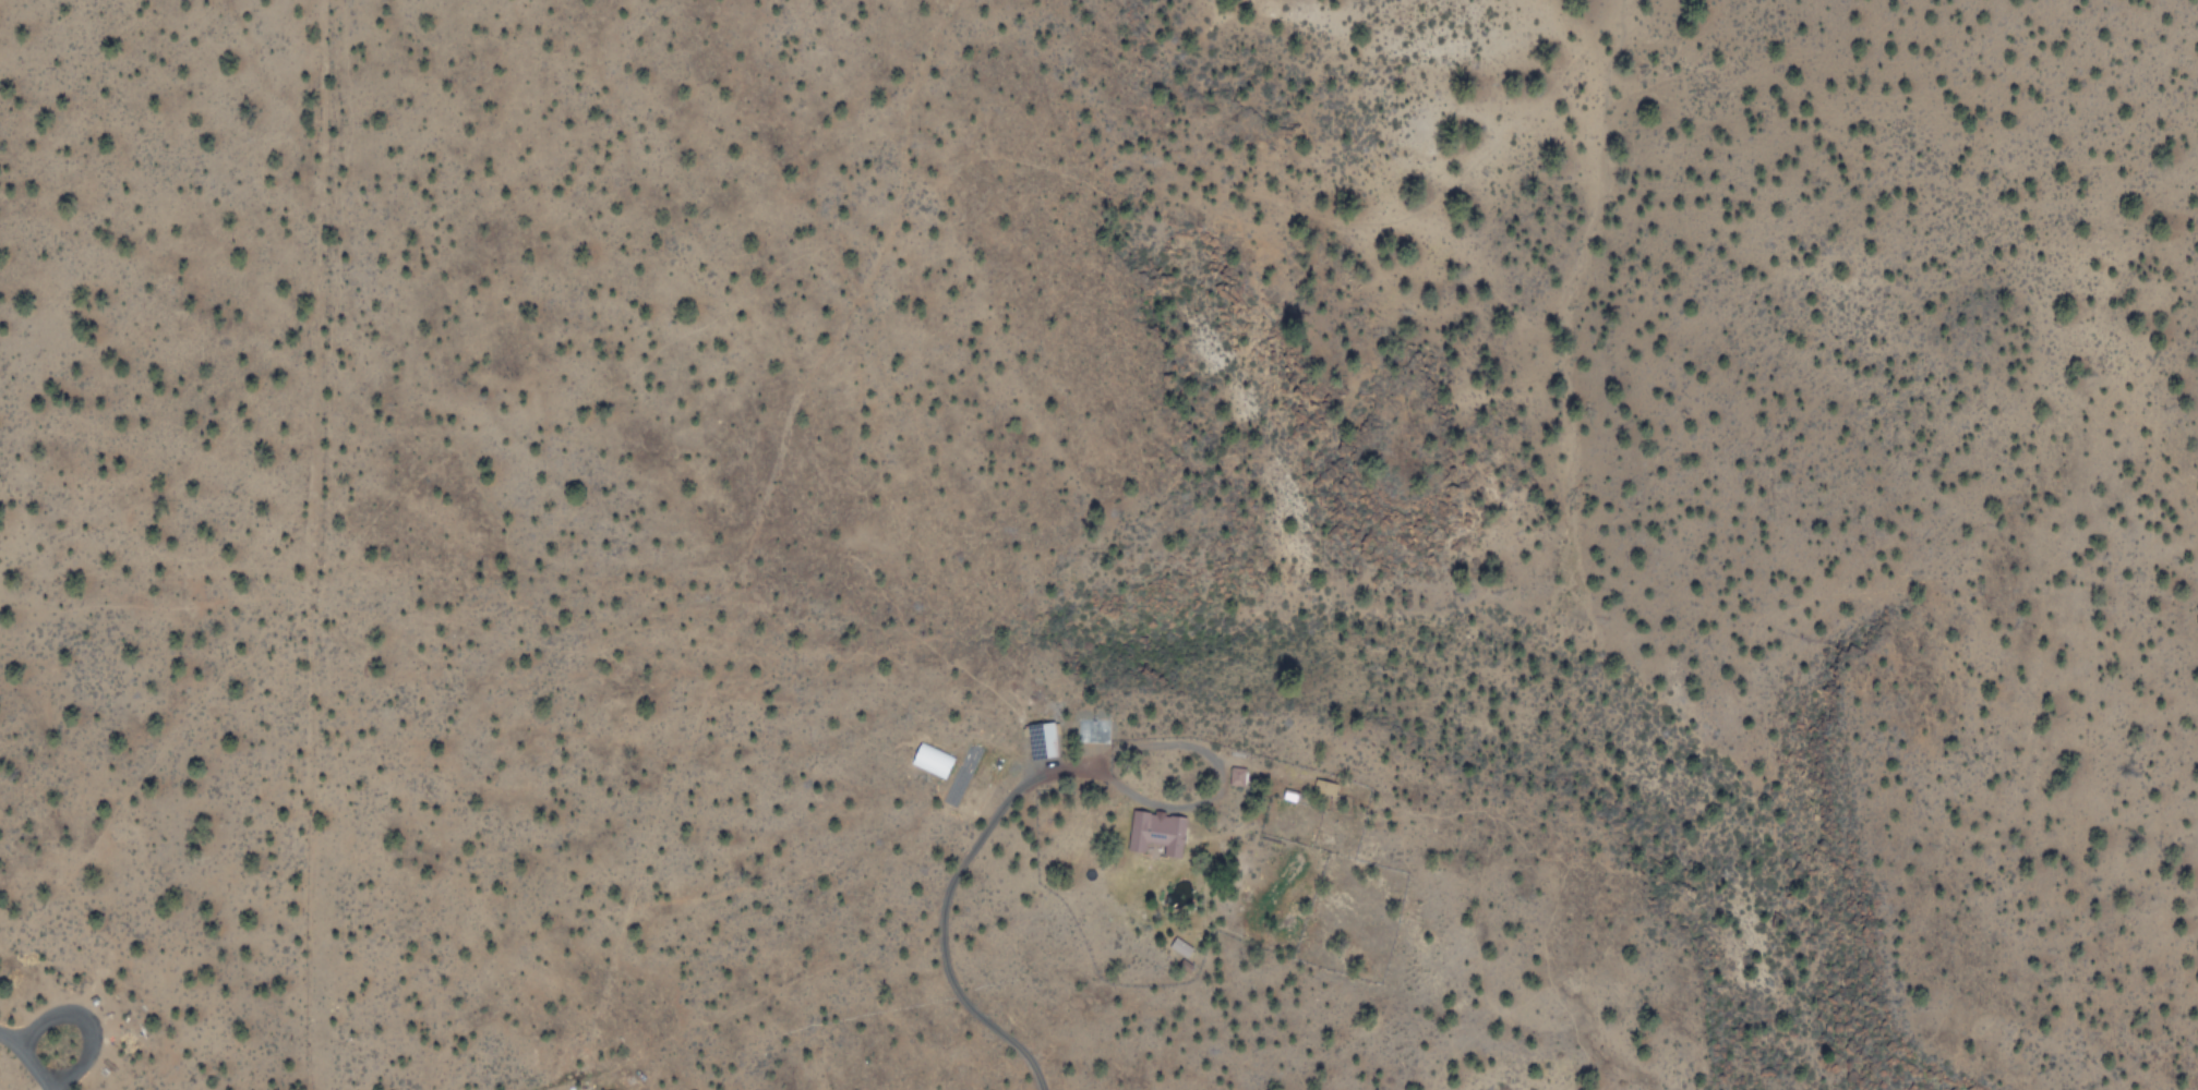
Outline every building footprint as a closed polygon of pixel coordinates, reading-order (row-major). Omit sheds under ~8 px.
[(1242,785),(1244,767),(1230,766),(1228,784),(1242,785)] [(1128,848),(1145,850),(1146,842),(1165,844),(1164,854),(1182,856),(1187,815),(1132,809),(1128,848)]
